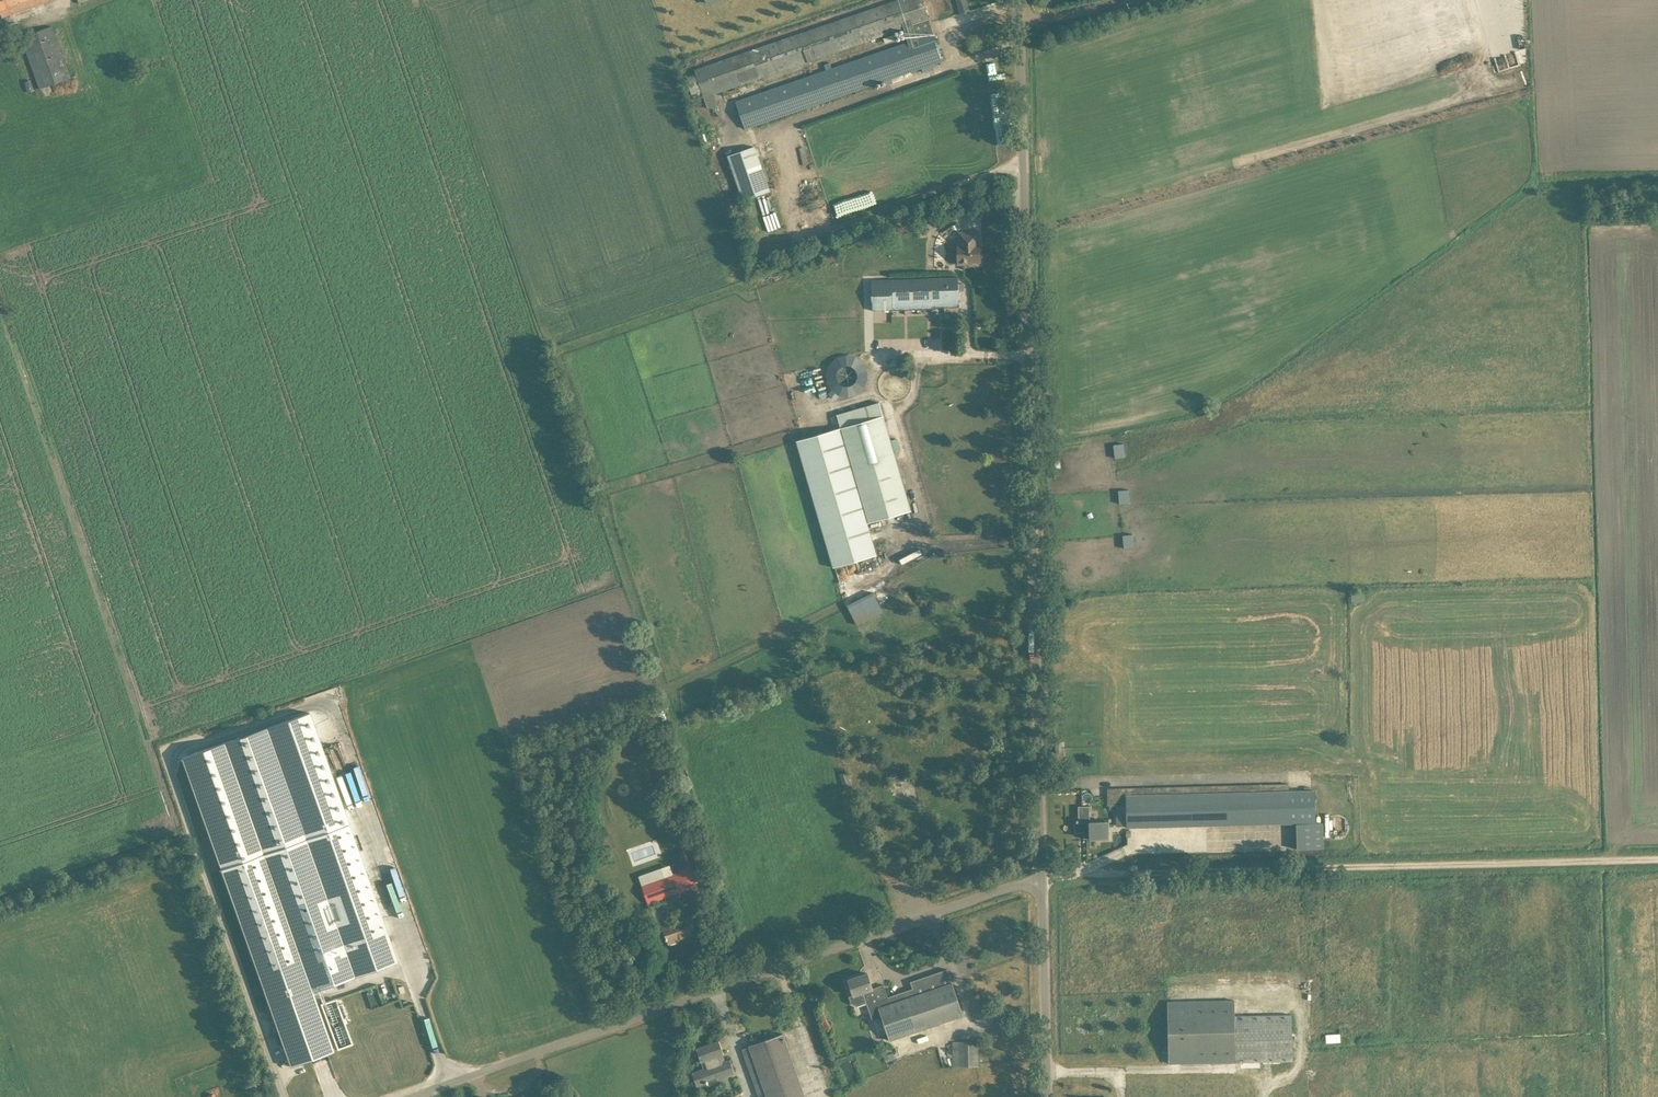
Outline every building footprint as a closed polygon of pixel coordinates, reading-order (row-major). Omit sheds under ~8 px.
[(0,17),(50,0),(0,0),(0,16),(0,17)] [(739,82),(903,27),(908,42),(832,68),(830,62),(824,64),(826,70),(735,100),(745,129),(884,80),(886,85),(893,83),(891,77),(921,67),(923,71),(933,68),(932,64),(943,60),(922,0),(898,0),(694,68),(696,73),(686,77),(692,97),(703,94),(707,109),(717,106),(713,91),(739,82)] [(966,0),(956,0),(960,13),(969,10),(966,0)] [(39,89),(44,88),(45,91),(68,83),(67,80),(70,78),(52,26),(20,37),(22,41),(39,89)] [(34,91),(30,79),(24,81),(27,93),(34,91)] [(770,191),(755,146),(727,156),(743,200),(770,191)] [(979,231),(958,232),(958,246),(957,246),(957,265),(973,265),(973,263),(981,263),(981,245),(979,245),(979,231)] [(892,279),(893,309),(932,309),(932,307),(959,307),(959,289),(962,289),(962,286),(958,286),(958,277),(892,279)] [(828,358),(830,395),(869,393),(867,356),(828,358)] [(938,396),(937,387),(924,388),(924,396),(938,396)] [(911,510),(886,424),(880,402),(837,414),(841,428),(796,441),(833,568),(877,555),(868,523),(911,510)] [(900,451),(896,438),(891,440),(895,452),(900,451)] [(1121,489),(1121,503),(1132,503),(1131,489),(1121,489)] [(1126,547),(1136,547),(1136,533),(1125,534),(1126,547)] [(860,624),(886,612),(876,591),(850,603),(860,624)] [(290,1066),(302,1062),(311,1059),(327,1053),(334,1051),(317,1005),(313,992),(317,990),(320,989),(397,962),(310,712),(181,758),(221,870),(270,1009),(290,1066)] [(847,772),(839,774),(844,788),(852,785),(847,772)] [(890,777),(892,783),(905,780),(904,774),(890,777)] [(1127,827),(1138,827),(1296,824),(1297,849),(1317,849),(1317,846),(1316,823),(1315,792),(1289,792),(1289,785),(1119,788),(1108,788),(1108,805),(1126,805),(1127,827)] [(1109,838),(1109,821),(1090,822),(1090,806),(1078,806),(1079,820),(1077,820),(1077,822),(1074,822),(1075,832),(1084,832),(1084,839),(1090,839),(1109,838)] [(672,854),(675,863),(679,862),(682,870),(678,872),(666,876),(665,877),(642,885),(648,904),(673,895),(675,895),(677,901),(681,900),(679,893),(698,886),(696,879),(685,849),(672,854)] [(684,911),(686,917),(668,924),(667,921),(652,926),(656,937),(666,934),(667,936),(666,936),(667,939),(668,939),(669,943),(697,933),(689,909),(684,911)] [(913,988),(888,997),(877,1000),(882,1017),(890,1039),(953,1018),(964,1015),(948,969),(911,981),(913,988)] [(888,997),(884,984),(873,988),(868,973),(849,979),(854,994),(863,991),(872,1020),(882,1017),(877,1000),(888,997)] [(1169,1064),(1235,1062),(1241,1063),(1293,1061),(1292,1014),(1235,1015),(1235,999),(1167,1001),(1169,1064)] [(786,1044),(783,1033),(749,1045),(750,1046),(743,1048),(746,1059),(760,1096),(803,1096),(806,1096),(786,1044)] [(721,1055),(724,1053),(720,1040),(697,1048),(702,1062),(703,1061),(706,1068),(693,1072),(698,1086),(708,1082),(708,1080),(717,1077),(718,1079),(736,1072),(731,1059),(724,1062),(721,1055)] [(979,1066),(978,1041),(953,1042),(953,1067),(979,1066)]
